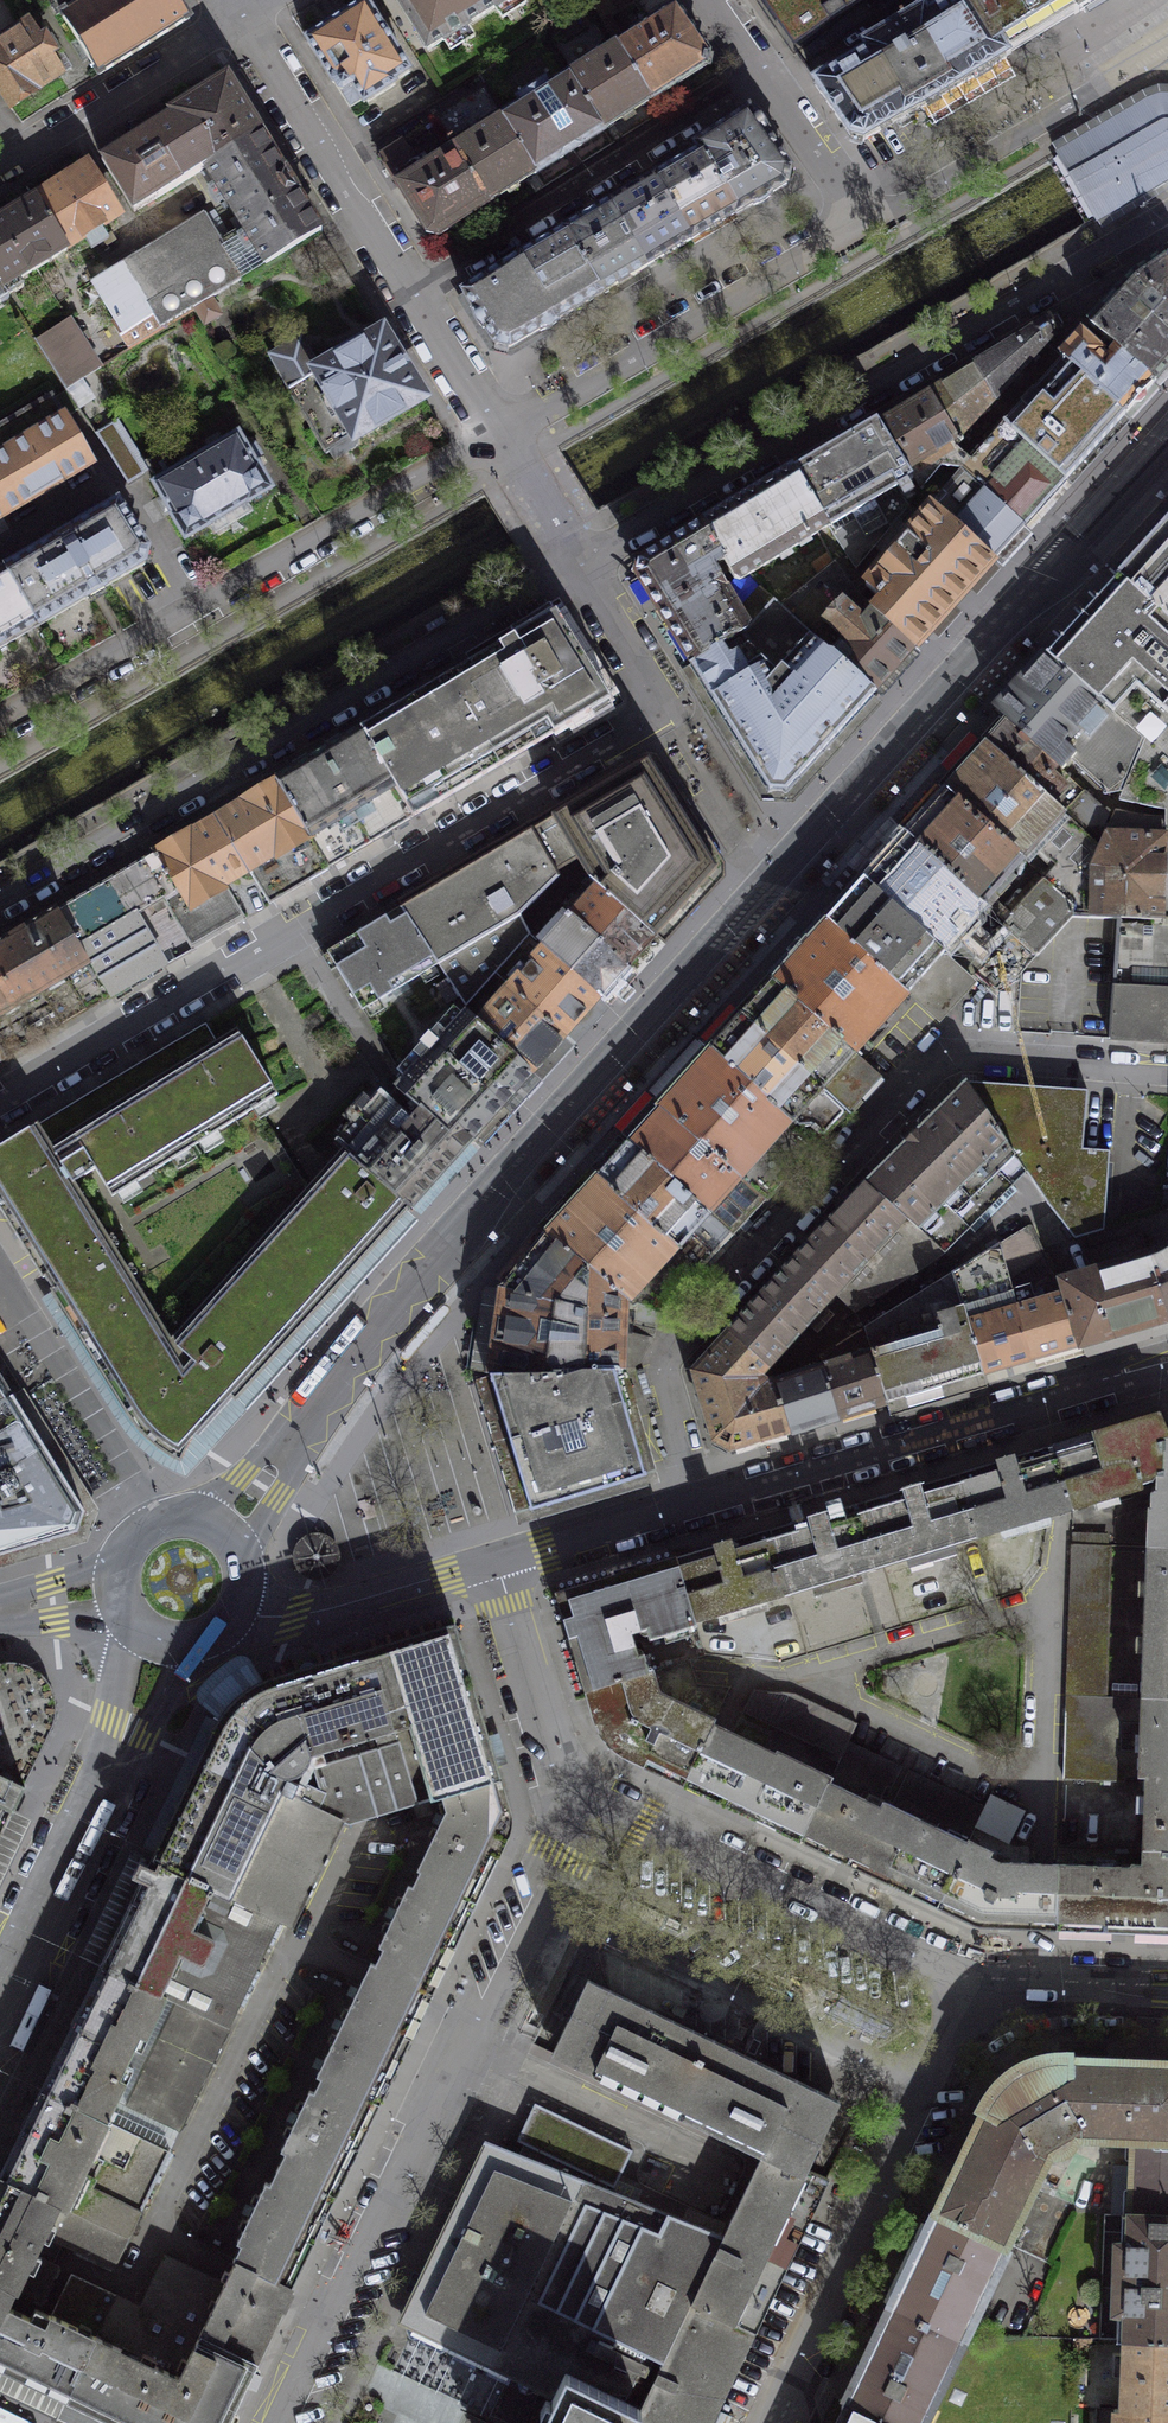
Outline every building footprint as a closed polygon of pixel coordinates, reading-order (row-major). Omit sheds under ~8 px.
[(99,75),(188,17),(177,0),(53,0),(99,75)] [(471,0),(397,0),(428,49),(444,39),(451,50),(474,36),(467,25),(481,16),(471,0)] [(481,16),(495,7),(502,18),(525,3),(523,0),(471,0),(481,16)] [(617,46),(651,99),(651,101),(658,97),(706,65),(707,53),(670,0),(639,0),(633,4),(649,25),(617,46)] [(872,0),(755,0),(788,46),(794,55),(872,0)] [(978,9),(973,0),(912,0),(920,14),(864,47),(868,54),(821,83),(820,82),(815,85),(851,137),(857,139),(863,141),(903,118),(918,110),(961,84),(1008,56),(976,10),(978,9)] [(1008,56),(1055,26),(1079,11),(1071,0),(973,0),(978,9),(976,10),(1008,56)] [(1079,11),(1099,0),(1071,0),(1079,11)] [(409,72),(365,4),(336,22),(307,41),(350,109),(363,101),(364,103),(395,84),(394,81),(409,72)] [(601,20),(614,40),(621,35),(608,15),(601,20)] [(27,25),(0,42),(0,93),(10,108),(35,92),(35,90),(59,74),(48,57),(55,53),(45,37),(38,41),(27,25)] [(568,75),(604,131),(651,99),(617,46),(616,44),(568,75)] [(522,104),(501,118),(536,174),(604,131),(568,75),(548,88),(545,82),(518,99),(522,104)] [(204,167),(260,133),(256,126),(227,79),(177,110),(171,114),(172,116),(102,159),(134,213),(205,169),(204,167)] [(484,90),(435,121),(448,142),(497,111),(484,90)] [(1098,224),(1162,186),(1167,183),(1167,92),(1160,92),(1146,97),(1124,110),(1054,151),(1059,157),(1098,224)] [(749,112),(697,145),(738,214),(787,186),(788,178),(790,170),(773,146),(755,121),(749,112)] [(452,148),(489,203),(536,174),(501,118),(452,148)] [(448,142),(435,121),(379,157),(387,170),(396,184),(452,148),(448,142)] [(242,228),(265,266),(289,251),(321,231),(260,133),(204,167),(205,169),(242,228)] [(699,152),(655,178),(692,241),(698,238),(738,214),(697,145),(695,146),(699,152)] [(489,203),(452,148),(396,184),(427,233),(441,234),(489,203)] [(61,182),(35,198),(67,248),(118,216),(87,166),(61,182)] [(655,178),(610,204),(647,267),(653,264),(673,252),(692,241),(655,178)] [(24,286),(19,279),(67,248),(35,198),(28,202),(0,220),(0,284),(8,296),(24,286)] [(565,231),(602,294),(647,267),(610,204),(565,231)] [(265,266),(242,228),(221,241),(205,216),(122,265),(161,327),(195,307),(211,298),(265,266)] [(353,284),(321,231),(289,251),(304,275),(324,263),(342,291),(353,284)] [(602,294),(565,231),(521,256),(463,293),(495,344),(510,348),(563,317),(602,294)] [(1121,291),(1167,333),(1167,252),(1134,277),(1126,284),(1121,291)] [(128,347),(161,327),(122,265),(95,283),(95,282),(92,284),(94,286),(94,285),(104,302),(105,305),(106,304),(115,319),(114,320),(116,322),(114,324),(128,347)] [(8,297),(8,296),(0,284),(0,303),(8,297)] [(1090,324),(1116,348),(1118,347),(1155,382),(1167,369),(1167,368),(1167,333),(1121,291),(1114,297),(1090,324)] [(211,298),(195,307),(205,324),(221,314),(211,298)] [(1063,324),(1056,315),(1017,339),(982,362),(974,367),(995,400),(1063,324)] [(96,362),(70,322),(40,339),(65,380),(96,362)] [(404,365),(383,332),(317,370),(300,339),(271,356),(289,387),(288,388),(326,454),(329,452),(334,460),(347,453),(355,448),(356,447),(357,446),(358,445),(358,443),(359,441),(358,440),(357,438),(424,398),(404,365)] [(1060,357),(1062,359),(1125,415),(1140,398),(1155,382),(1118,347),(1116,348),(1112,353),(1105,361),(1100,357),(1104,352),(1083,332),(1060,357)] [(1062,359),(1002,422),(1066,480),(1125,415),(1062,359)] [(995,400),(974,367),(953,379),(930,394),(960,444),(963,440),(961,437),(971,427),(970,426),(995,400)] [(960,444),(930,394),(905,409),(879,424),(920,489),(960,444)] [(51,395),(0,426),(0,517),(91,463),(51,395)] [(920,489),(879,424),(877,420),(835,445),(793,470),(827,527),(829,526),(855,567),(908,505),(896,487),(906,481),(915,496),(920,489)] [(972,458),(962,469),(1023,526),(1044,503),(1066,480),(1002,422),(972,458)] [(254,460),(238,433),(177,470),(166,452),(146,464),(157,482),(155,482),(152,483),(172,515),(171,516),(185,540),(209,526),(209,524),(247,502),(248,503),(272,489),(258,464),(257,465),(254,460)] [(125,442),(108,453),(127,483),(144,473),(125,442)] [(962,469),(932,504),(993,560),(1008,543),(1023,526),(962,469)] [(827,527),(793,470),(746,498),(703,523),(725,561),(737,579),(740,580),(763,565),(764,566),(793,549),(792,548),(827,527)] [(53,540),(5,569),(38,626),(86,598),(86,599),(96,593),(105,587),(140,566),(141,566),(145,564),(145,563),(148,549),(146,545),(145,546),(118,502),(114,504),(115,504),(72,529),(71,528),(52,539),(53,540)] [(872,608),(916,647),(920,641),(957,601),(993,560),(932,504),(865,586),(881,599),(877,604),(872,608)] [(1118,576),(1167,621),(1167,521),(1118,576)] [(725,561),(703,523),(640,561),(639,568),(637,575),(660,613),(720,577),(714,568),(725,561)] [(780,606),(874,691),(916,647),(872,608),(859,596),(834,561),(780,606)] [(38,626),(5,569),(0,572),(0,648),(38,626)] [(1166,833),(1167,833),(1167,621),(1118,576),(1045,656),(1098,703),(1099,701),(1143,740),(1122,791),(1118,800),(1166,811),(1165,820),(1164,823),(1166,833)] [(720,577),(660,613),(678,642),(692,663),(746,630),(747,625),(741,608),(720,577)] [(747,625),(774,598),(761,587),(755,592),(756,593),(741,608),(747,625)] [(746,630),(692,663),(712,696),(769,789),(786,790),(874,691),(780,606),(774,598),(747,625),(746,630)] [(496,648),(358,731),(412,818),(610,699),(584,658),(555,612),(496,648)] [(1098,703),(1045,656),(996,710),(1007,720),(1062,771),(1072,759),(1107,793),(1122,791),(1143,740),(1099,701),(1098,703)] [(1062,771),(1007,720),(991,739),(987,743),(1099,845),(1108,826),(1105,823),(1109,815),(1062,771)] [(412,818),(358,731),(277,778),(312,836),(310,838),(328,868),(412,818)] [(1099,845),(987,743),(946,790),(1022,860),(1034,846),(1055,865),(1044,879),(1071,904),(1099,845)] [(591,878),(655,935),(715,869),(648,761),(547,820),(400,907),(456,994),(464,1007),(494,974),(531,935),(524,927),(519,914),(551,882),(552,883),(559,877),(554,872),(571,861),(579,857),(591,878)] [(312,836),(277,778),(216,815),(249,868),(270,902),(328,868),(310,838),(312,836)] [(1022,860),(946,790),(911,829),(907,834),(983,904),(1022,860)] [(1164,823),(1165,820),(1114,811),(1108,826),(1099,845),(1071,904),(1074,906),(1071,915),(1118,917),(1167,919),(1167,833),(1166,833),(1164,823)] [(249,868),(216,815),(57,909),(89,962),(110,996),(165,964),(135,914),(163,898),(193,948),(244,918),(223,883),(249,868)] [(983,904),(907,834),(867,878),(943,947),(983,904)] [(571,916),(627,966),(655,935),(591,878),(562,908),(571,916)] [(943,947),(867,878),(825,922),(907,995),(946,950),(943,947)] [(1071,904),(1044,879),(1003,924),(1036,955),(1071,915),(1074,906),(1071,904)] [(456,994),(400,907),(328,951),(335,963),(362,1008),(392,1059),(390,1060),(395,1071),(401,1082),(435,1045),(468,1009),(464,1007),(456,994)] [(89,962),(57,909),(51,912),(9,936),(42,990),(89,962)] [(543,946),(600,996),(627,966),(571,916),(543,946)] [(1118,917),(1110,1039),(1167,1043),(1167,919),(1118,917)] [(907,995),(825,922),(775,979),(776,980),(854,1051),(860,1046),(907,995)] [(508,986),(564,1036),(594,1002),(600,996),(543,946),(531,935),(494,974),(508,986)] [(9,936),(0,942),(0,1014),(18,1003),(22,1009),(0,1022),(0,1050),(4,1057),(63,1024),(42,990),(9,936)] [(854,1051),(776,980),(744,1015),(848,1110),(853,1104),(880,1074),(854,1051)] [(475,1022),(532,1071),(564,1036),(508,986),(478,1018),(475,1022)] [(435,1045),(502,1105),(532,1071),(475,1022),(478,1018),(468,1009),(435,1045)] [(848,1110),(744,1015),(712,1050),(816,1145),(848,1110)] [(134,1425),(149,1440),(160,1448),(180,1461),(405,1212),(410,1206),(337,1137),(332,1141),(341,1150),(306,1187),(256,1107),(277,1094),(236,1029),(216,1041),(205,1022),(0,1145),(0,1208),(134,1425)] [(397,1087),(463,1147),(502,1105),(435,1045),(401,1082),(397,1087)] [(816,1145),(712,1050),(711,1049),(690,1071),(693,1073),(677,1090),(676,1088),(660,1105),(662,1106),(766,1198),(816,1145)] [(959,1089),(865,1182),(943,1255),(969,1228),(974,1233),(1018,1190),(1013,1185),(1020,1179),(1027,1172),(966,1082),(959,1089)] [(972,1082),(966,1082),(1027,1172),(1047,1203),(1075,1238),(1105,1229),(1110,1151),(1083,1149),(1087,1090),(972,1082)] [(337,1137),(410,1206),(461,1149),(463,1147),(397,1087),(395,1089),(388,1097),(380,1090),(337,1137)] [(766,1198),(662,1106),(634,1137),(630,1142),(733,1234),(766,1198)] [(733,1234),(630,1142),(625,1146),(596,1176),(701,1269),(733,1234)] [(701,1269),(596,1176),(546,1233),(625,1300),(633,1308),(637,1303),(661,1313),(701,1269)] [(865,1182),(830,1219),(899,1283),(943,1255),(865,1182)] [(830,1219),(796,1257),(835,1293),(855,1311),(899,1283),(830,1219)] [(1028,1226),(1000,1243),(1015,1299),(1055,1286),(1028,1226)] [(1167,1318),(1148,1254),(1142,1232),(1083,1249),(1091,1272),(1086,1273),(1104,1337),(1167,1318)] [(625,1300),(546,1233),(500,1289),(625,1321),(625,1300)] [(984,1372),(1033,1357),(1015,1299),(1000,1243),(952,1272),(984,1372)] [(1148,1254),(1167,1318),(1167,1245),(1163,1248),(1148,1254)] [(796,1257),(761,1294),(800,1330),(835,1293),(796,1257)] [(984,1372),(952,1272),(863,1327),(885,1402),(984,1372)] [(1033,1357),(1104,1337),(1086,1273),(1062,1280),(1063,1284),(1055,1286),(1015,1299),(1033,1357)] [(625,1321),(500,1289),(488,1368),(489,1374),(563,1374),(563,1370),(613,1370),(622,1370),(625,1321)] [(761,1294),(728,1330),(768,1366),(800,1330),(761,1294)] [(837,1417),(885,1402),(863,1327),(819,1355),(821,1364),(837,1417)] [(729,1449),(789,1431),(773,1379),(772,1371),(768,1366),(728,1330),(692,1370),(713,1440),(729,1449)] [(789,1431),(837,1417),(821,1364),(773,1379),(789,1431)] [(563,1374),(489,1374),(530,1508),(645,1474),(613,1370),(563,1370),(563,1374)] [(12,1395),(0,1375),(0,1402),(12,1395)] [(12,1395),(0,1402),(0,1554),(76,1531),(83,1510),(73,1494),(37,1436),(12,1395)] [(1052,1445),(1072,1509),(1141,1489),(1141,1479),(1157,1474),(1164,1471),(1164,1441),(1167,1441),(1167,1435),(1164,1426),(1159,1413),(1052,1445)] [(1164,1441),(1164,1471),(1157,1474),(1157,1491),(1153,1494),(1152,1522),(1148,1522),(1147,1547),(1167,1548),(1167,1441),(1164,1441)] [(1044,1447),(959,1473),(978,1538),(1063,1512),(1072,1509),(1052,1445),(1044,1447)] [(959,1473),(864,1501),(884,1566),(978,1538),(959,1473)] [(864,1501),(769,1530),(789,1594),(884,1566),(864,1501)] [(769,1530),(676,1558),(695,1622),(789,1594),(769,1530)] [(1071,1544),(1065,1694),(1106,1696),(1111,1545),(1071,1544)] [(1147,1547),(1141,1698),(1167,1699),(1167,1548),(1147,1547)] [(557,1594),(586,1690),(649,1671),(644,1654),(638,1656),(631,1634),(647,1629),(650,1640),(696,1626),(695,1622),(676,1558),(557,1594)] [(441,1796),(500,1778),(454,1624),(270,1679),(252,1686),(237,1696),(223,1710),(215,1725),(151,1858),(280,1921),(292,1926),(342,1821),(316,1808),(318,1803),(310,1799),(307,1803),(297,1798),(319,1787),(327,1807),(355,1821),(441,1796)] [(12,1809),(50,1727),(54,1716),(54,1705),(52,1693),(44,1680),(36,1672),(24,1666),(11,1664),(0,1666),(0,1803),(12,1809)] [(649,1671),(586,1690),(594,1718),(597,1727),(601,1735),(607,1742),(613,1748),(620,1754),(628,1759),(631,1760),(665,1776),(683,1785),(713,1723),(715,1718),(684,1703),(682,1708),(662,1698),(654,1670),(649,1671)] [(743,1710),(841,1756),(847,1743),(856,1723),(794,1694),(753,1689),(743,1710)] [(1141,1698),(1106,1696),(1065,1694),(1063,1778),(1124,1779),(1124,1776),(1145,1776),(1142,1850),(1167,1851),(1167,1699),(1141,1698)] [(724,1728),(713,1723),(683,1785),(742,1813),(801,1841),(832,1776),(777,1750),(776,1753),(724,1728)] [(901,1768),(847,1743),(841,1756),(832,1776),(884,1802),(901,1768)] [(907,1771),(891,1806),(969,1840),(984,1808),(907,1771)] [(969,1840),(891,1806),(884,1802),(832,1776),(801,1841),(869,1874),(937,1907),(969,1840)] [(513,1825),(500,1778),(441,1796),(446,1811),(417,1868),(420,1870),(448,1883),(446,1887),(476,1902),(513,1825)] [(1024,1812),(991,1794),(975,1826),(1009,1843),(1024,1812)] [(12,1809),(0,1803),(0,1833),(12,1809)] [(992,1851),(969,1840),(937,1907),(978,1926),(1009,1928),(1039,1929),(1057,1929),(1057,1927),(1059,1864),(1051,1863),(1042,1863),(1000,1862),(989,1856),(992,1851)] [(1142,1850),(1142,1862),(1129,1862),(1130,1866),(1059,1864),(1057,1927),(1167,1933),(1167,1851),(1142,1850)] [(151,1858),(100,1964),(166,1996),(176,2001),(229,2027),(280,1921),(151,1858)] [(431,1992),(476,1902),(446,1887),(448,1883),(420,1870),(412,1887),(408,1885),(378,1945),(383,1947),(374,1965),(431,1992)] [(425,2007),(431,1992),(374,1965),(370,1963),(363,1976),(317,2074),(320,2075),(379,2103),(425,2007)] [(45,2078),(41,2088),(107,2120),(112,2110),(126,2080),(119,2077),(140,2035),(147,2038),(166,1996),(100,1964),(45,2078)] [(714,2040),(589,1980),(552,2054),(677,2114),(714,2040)] [(180,2129),(229,2027),(176,2001),(127,2104),(180,2129)] [(839,2100),(714,2040),(677,2114),(763,2155),(803,2175),(807,2168),(839,2100)] [(1035,2063),(1018,2071),(1004,2082),(990,2100),(979,2121),(936,2209),(1006,2243),(1050,2151),(1057,2152),(1063,2151),(1067,2150),(1069,2148),(1073,2143),(1075,2136),(1131,2138),(1129,2215),(1167,2216),(1167,2062),(1082,2058),(1058,2058),(1035,2063)] [(335,2195),(379,2103),(320,2075),(312,2092),(309,2090),(282,2148),(286,2150),(277,2167),(335,2195)] [(0,2173),(0,2174),(66,2206),(127,2236),(169,2151),(107,2120),(41,2088),(0,2173)] [(432,2249),(663,2361),(692,2302),(724,2235),(606,2189),(608,2184),(614,2187),(633,2150),(535,2103),(517,2140),(524,2143),(519,2154),(484,2140),(432,2249)] [(803,2175),(763,2155),(754,2171),(724,2235),(692,2302),(755,2332),(817,2202),(828,2178),(807,2168),(803,2175)] [(291,2287),(335,2195),(277,2167),(270,2183),(265,2181),(236,2241),(241,2243),(233,2259),(291,2287)] [(6,2282),(41,2300),(58,2263),(34,2252),(44,2233),(113,2267),(127,2236),(66,2206),(0,2174),(0,2279),(6,2282)] [(1006,2243),(936,2209),(891,2304),(962,2339),(1007,2244),(1006,2243)] [(1129,2215),(1124,2340),(1167,2341),(1167,2216),(1129,2215)] [(566,2371),(641,2406),(663,2361),(432,2249),(397,2322),(405,2325),(409,2338),(440,2353),(449,2350),(451,2358),(474,2369),(483,2367),(486,2375),(508,2386),(517,2383),(519,2391),(525,2394),(533,2391),(549,2399),(552,2394),(554,2395),(566,2371)] [(255,2361),(198,2334),(224,2283),(222,2282),(165,2254),(140,2306),(116,2295),(114,2299),(67,2397),(120,2422),(225,2422),(255,2361)] [(285,2298),(291,2287),(233,2259),(228,2270),(222,2282),(224,2283),(198,2334),(255,2361),(285,2298)] [(114,2299),(69,2277),(46,2326),(5,2305),(0,2316),(0,2365),(67,2397),(114,2299)] [(755,2332),(692,2302),(663,2361),(641,2406),(633,2422),(711,2422),(755,2332)] [(962,2339),(891,2304),(844,2400),(893,2422),(921,2422),(962,2339)] [(1124,2340),(1121,2409),(1121,2412),(1167,2413),(1167,2341),(1124,2340)] [(566,2371),(554,2395),(541,2422),(633,2422),(641,2406),(566,2371)] [(844,2400),(833,2422),(893,2422),(844,2400)] [(1121,2412),(1121,2409),(1097,2409),(1097,2422),(1167,2422),(1167,2413),(1121,2412)]
